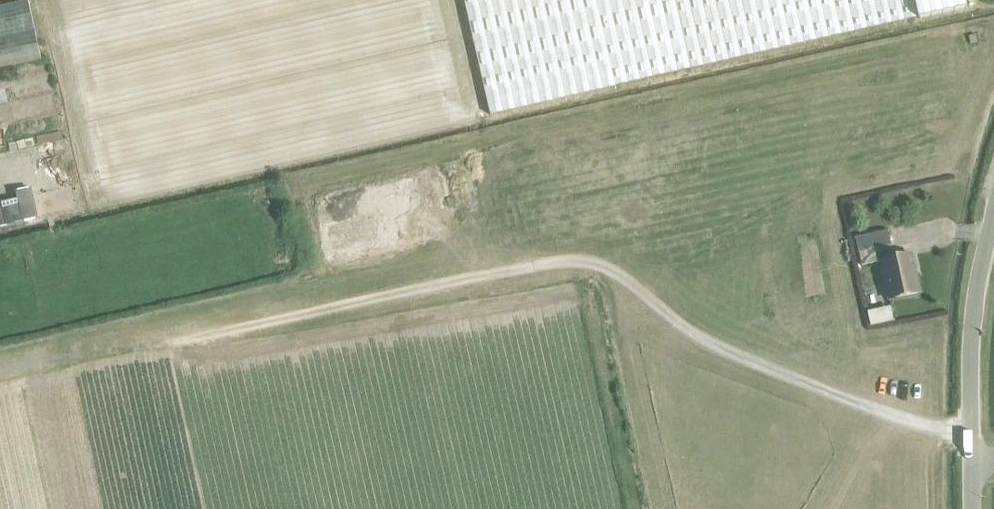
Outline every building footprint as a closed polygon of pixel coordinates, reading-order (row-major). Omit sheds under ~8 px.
[(40,59),(27,0),(0,6),(0,68),(40,59)] [(465,5),(490,115),(767,52),(992,0),(464,0),(465,5)] [(26,218),(20,196),(0,201),(0,225),(26,218)] [(858,251),(861,265),(880,261),(889,300),(920,293),(916,278),(911,254),(893,258),(890,244),(858,251)]
